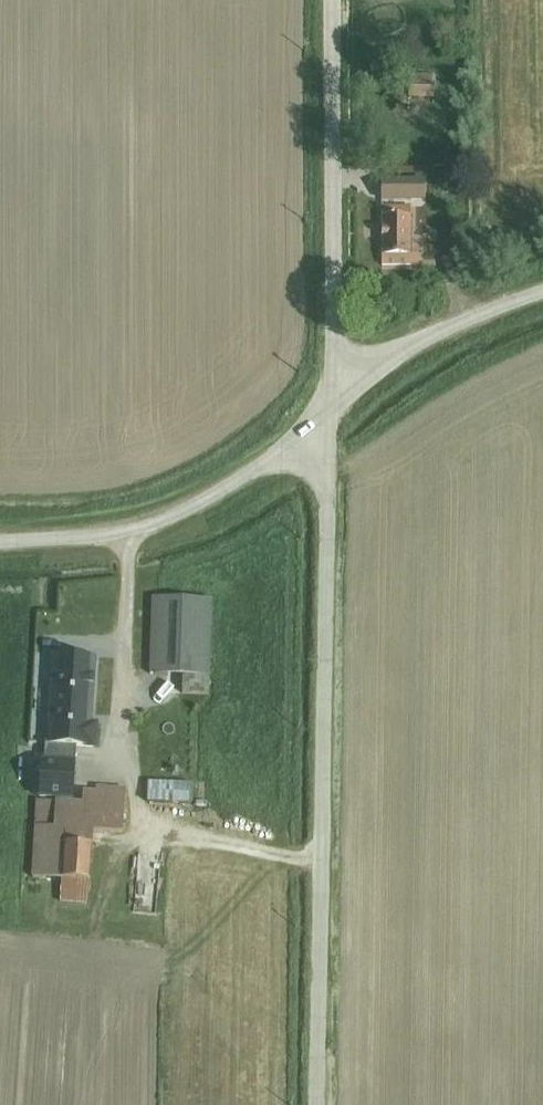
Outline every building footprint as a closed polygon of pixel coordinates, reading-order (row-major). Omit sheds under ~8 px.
[(429,73),(409,73),(409,97),(433,98),(433,81),(429,81),(429,73)] [(411,206),(382,206),(382,265),(418,265),(418,254),(411,254),(411,206)] [(456,251),(455,269),(469,270),(470,251),(456,251)] [(153,597),(150,673),(183,674),(182,693),(209,694),(212,599),(153,597)] [(55,654),(49,743),(84,745),(84,747),(96,748),(98,721),(91,721),(95,656),(55,654)] [(40,759),(39,797),(73,800),(76,761),(52,759),(52,747),(42,747),(42,759),(40,759)] [(148,782),(147,800),(192,804),(193,786),(148,782)] [(36,799),(31,876),(61,878),(60,901),(62,901),(61,904),(88,905),(89,880),(90,880),(93,830),(123,832),(126,788),(96,785),(96,790),(83,789),(82,801),(55,799),(55,801),(36,799)]
